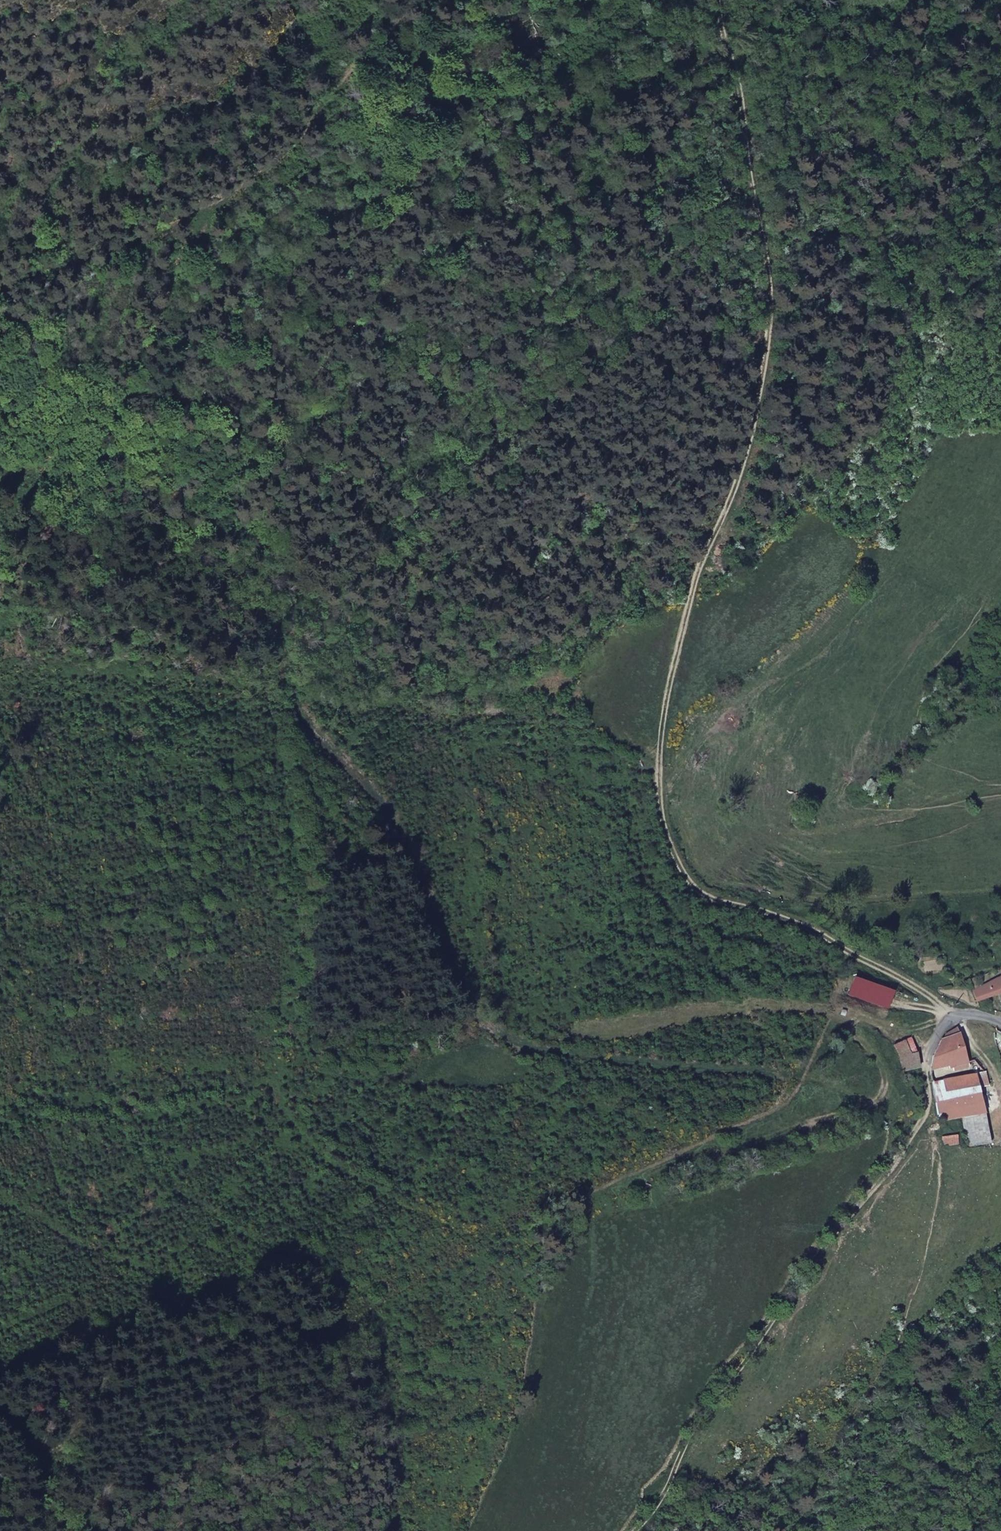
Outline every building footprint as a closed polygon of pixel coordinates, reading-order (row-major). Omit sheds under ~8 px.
[(900,986),(864,967),(856,982),(892,1001),(900,986)] [(977,1001),(1000,994),(1000,991),(1000,989),(1000,980),(973,993),(977,1001)] [(960,1036),(958,1030),(944,1035),(941,1041),(960,1036)] [(960,1036),(941,1041),(948,1067),(967,1064),(960,1036)] [(948,1067),(941,1041),(935,1053),(931,1070),(948,1067)] [(921,1070),(919,1055),(910,1055),(905,1042),(893,1047),(906,1072),(921,1070)] [(935,1094),(978,1086),(976,1076),(933,1084),(935,1094)] [(984,1114),(982,1103),(978,1086),(935,1094),(938,1111),(940,1122),(943,1122),(984,1114)]
